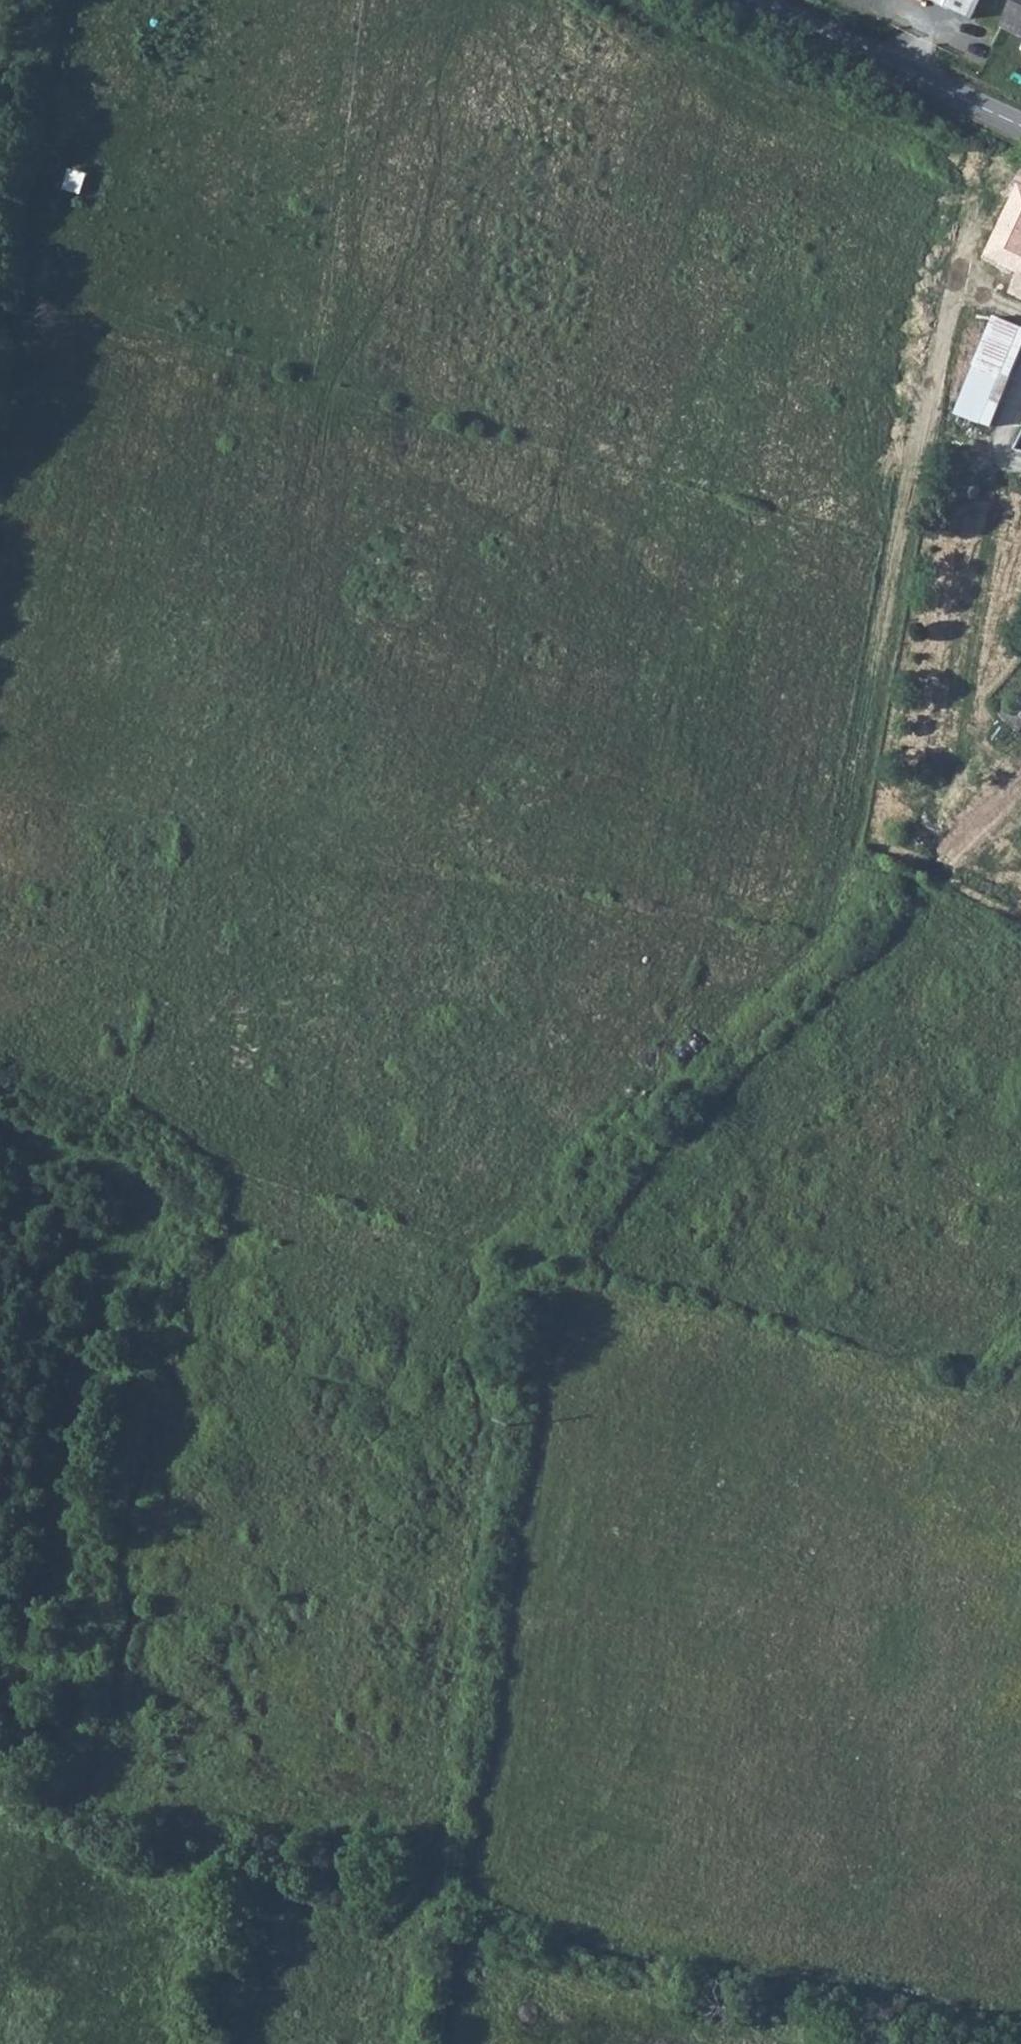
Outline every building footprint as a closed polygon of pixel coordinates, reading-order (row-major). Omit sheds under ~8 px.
[(973,18),(982,0),(936,0),(973,18)] [(1004,28),(1020,35),(1020,0),(1018,0),(1004,28)] [(1019,185),(985,260),(1020,276),(1020,186),(1019,185)] [(1020,344),(1020,334),(989,322),(953,417),(988,430),(1020,344)]
